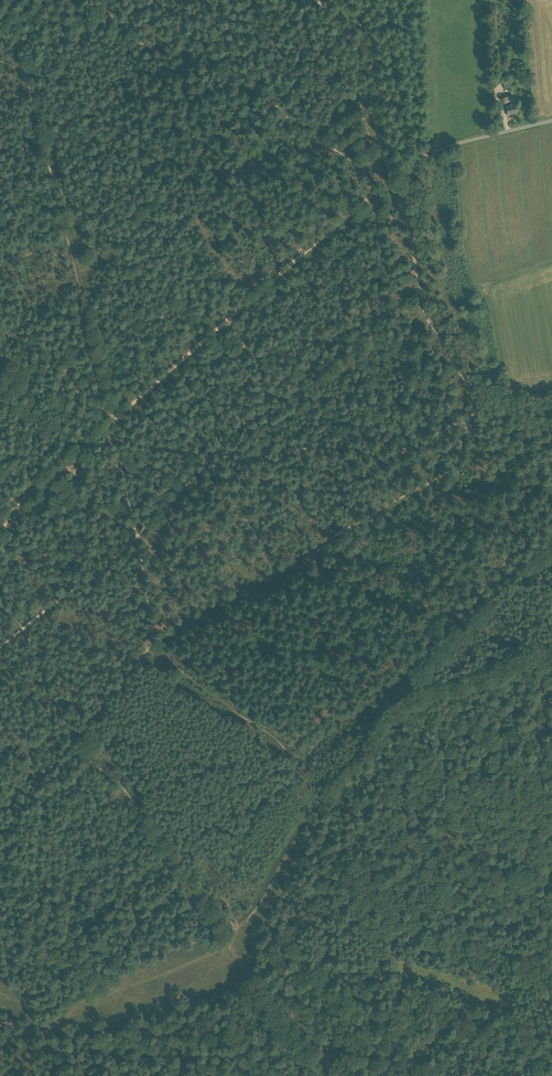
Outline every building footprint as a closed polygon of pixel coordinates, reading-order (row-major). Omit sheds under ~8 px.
[(511,105),(511,106),(506,107),(507,110),(505,111),(506,114),(508,114),(519,112),(516,103),(511,105)]
